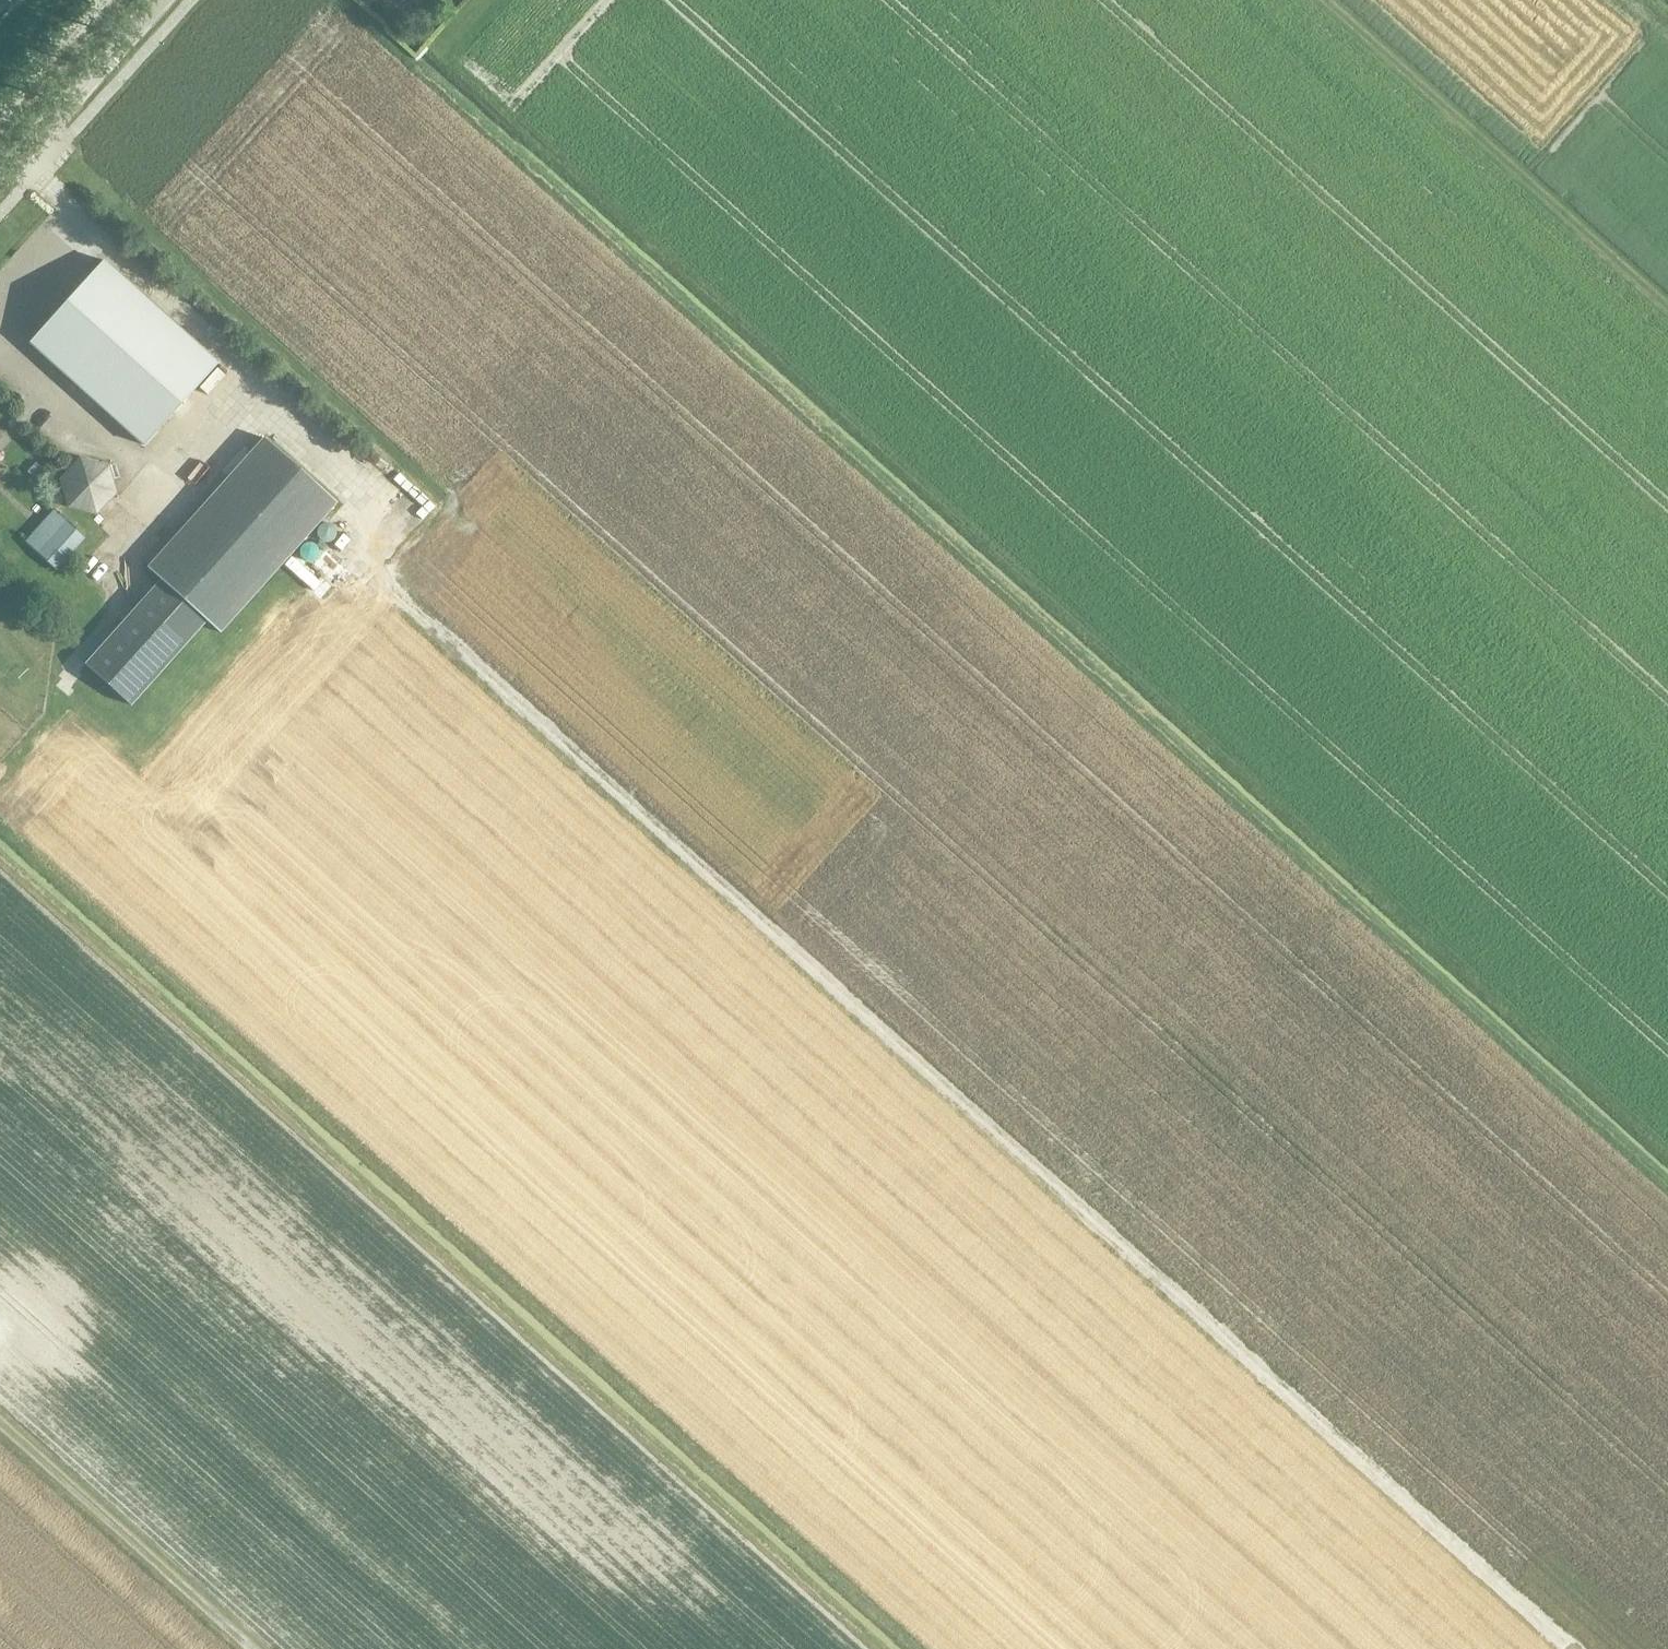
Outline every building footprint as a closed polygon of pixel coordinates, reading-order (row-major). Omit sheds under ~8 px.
[(104,260),(31,342),(145,445),(218,363),(104,260)] [(338,501),(266,437),(150,568),(222,632),(338,501)] [(97,514),(101,510),(105,515),(117,504),(112,498),(117,493),(108,465),(81,459),(61,480),(70,507),(97,514)] [(26,543),(56,570),(85,536),(55,509),(26,543)] [(159,583),(86,665),(102,679),(130,705),(181,648),(204,623),(159,583)]
